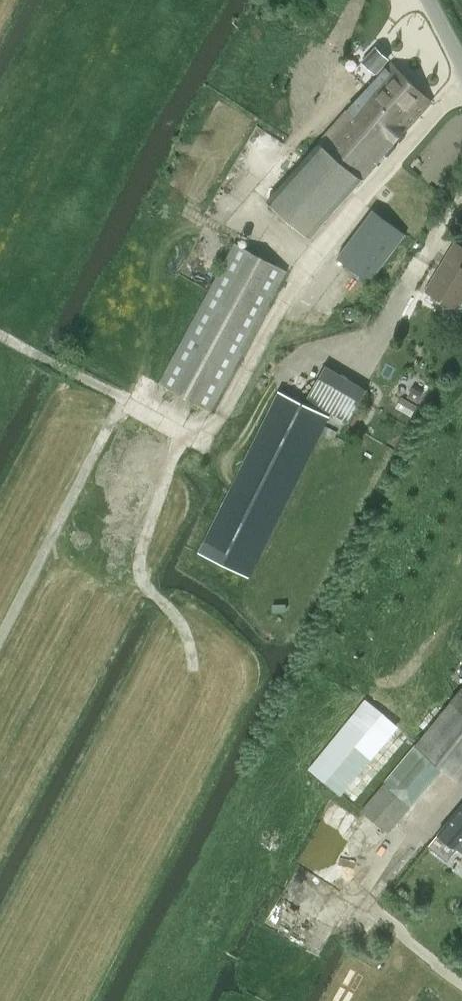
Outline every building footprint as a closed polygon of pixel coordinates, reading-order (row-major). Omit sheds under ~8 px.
[(373,91),(411,125),(433,101),(394,67),(389,73),(382,66),(388,59),(376,48),(364,61),(365,62),(362,65),(369,72),(372,69),(376,72),(378,70),(385,77),(373,91)] [(411,125),(373,91),(369,88),(267,201),(310,239),(362,180),(411,125)] [(373,210),(337,258),(370,283),(407,235),(373,210)] [(211,411),(286,270),(235,243),(160,383),(211,411)] [(461,298),(461,246),(456,243),(427,291),(456,308),(461,298)] [(368,389),(326,366),(308,399),(349,422),(368,389)] [(409,396),(418,401),(423,393),(413,388),(409,396)] [(243,575),(323,413),(281,392),(201,554),(243,575)] [(416,746),(362,811),(388,832),(444,768),(459,780),(461,777),(461,690),(416,746)] [(385,712),(367,698),(310,767),(328,781),(385,712)] [(438,833),(454,847),(455,846),(461,852),(461,804),(438,833)]
